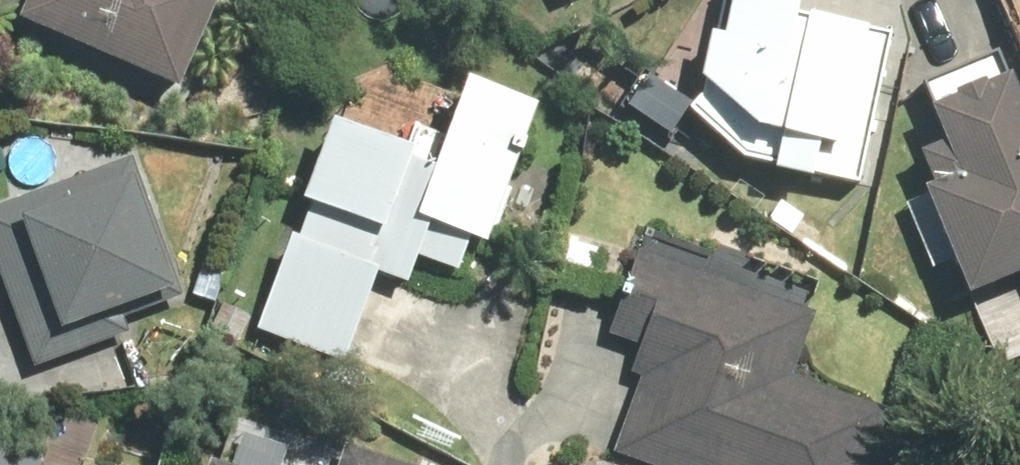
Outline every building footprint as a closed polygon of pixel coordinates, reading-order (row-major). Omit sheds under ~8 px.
[(167,92),(209,0),(0,0),(0,17),(167,92)] [(706,40),(693,38),(681,117),(762,182),(852,196),(876,47),(789,34),(794,0),(712,0),(706,40)] [(1002,83),(983,91),(972,65),(914,90),(925,114),(918,117),(933,150),(908,161),(922,193),(906,200),(956,310),(1019,282),(1019,123),(1002,83)] [(420,171),(397,163),(401,152),(319,123),(291,203),(304,207),(292,242),(281,238),(249,332),(339,363),(369,276),(401,287),(411,259),(456,274),(466,244),(477,247),(478,242),(490,246),(509,191),(498,188),(508,157),(518,160),(525,142),(515,138),(525,109),(451,83),(420,171)] [(0,204),(0,281),(32,370),(123,337),(117,321),(176,301),(126,159),(0,204)] [(632,252),(602,338),(630,348),(621,375),(635,380),(610,453),(643,464),(872,464),(891,410),(789,375),(810,314),(632,252)] [(34,459),(0,448),(0,464),(33,464),(34,459)] [(339,448),(333,464),(392,464),(339,448)]
